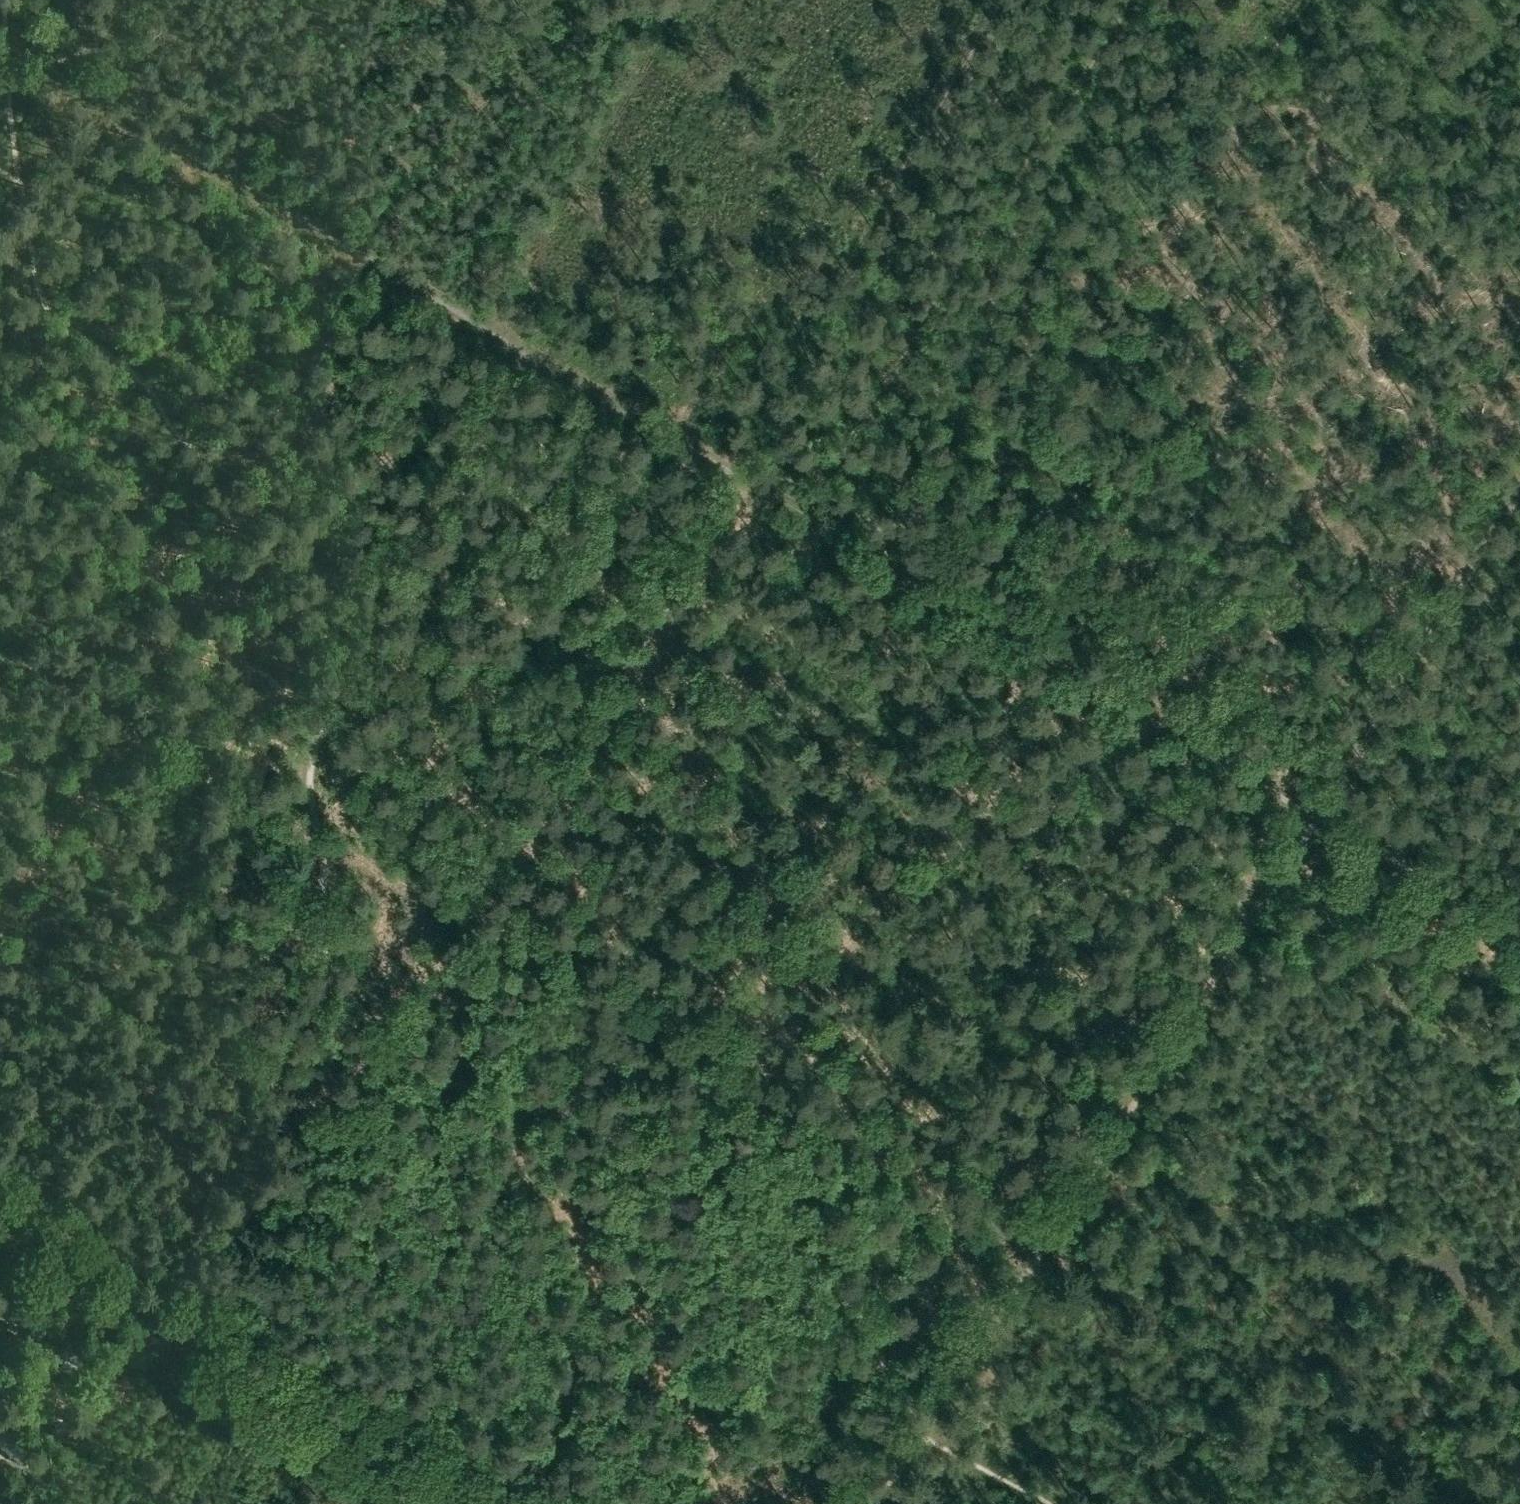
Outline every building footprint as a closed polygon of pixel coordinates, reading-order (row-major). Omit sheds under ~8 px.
[(20,1327),(27,1316),(0,1300),(0,1316),(20,1327)] [(71,1343),(64,1355),(97,1372),(103,1360),(71,1343)] [(0,1425),(0,1446),(20,1462),(31,1449),(0,1425)] [(30,1485),(43,1493),(50,1482),(37,1474),(30,1485)]
